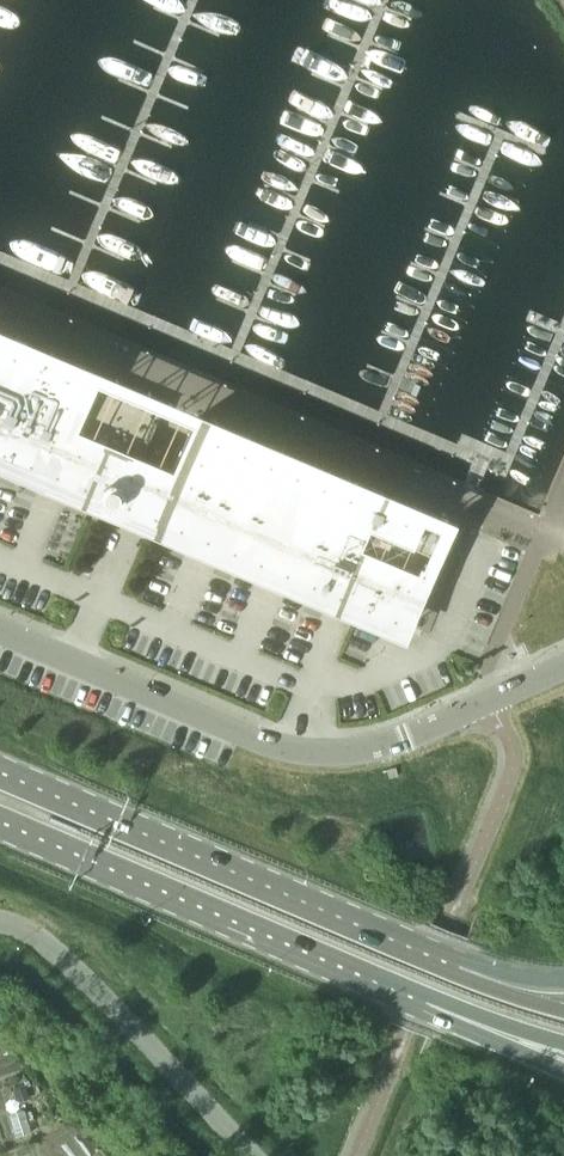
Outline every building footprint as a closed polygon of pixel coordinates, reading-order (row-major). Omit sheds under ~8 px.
[(117,479),(122,466),(128,452),(142,458),(154,428),(163,406),(0,337),(0,457),(87,494),(91,483),(99,487),(99,489),(99,491),(99,493),(100,495),(101,497),(102,499),(103,500),(105,501),(107,502),(109,503),(111,503),(113,503),(115,502),(117,501),(119,500),(121,499),(122,497),(123,495),(123,493),(124,491),(124,489),(123,487),(123,485),(122,483),(120,482),(119,480),(117,479)] [(442,528),(443,525),(444,524),(329,476),(308,467),(278,454),(194,419),(184,442),(151,521),(171,529),(286,578),(401,626),(402,622),(403,620),(442,528)] [(29,1097),(25,1085),(13,1089),(17,1101),(29,1097)]
